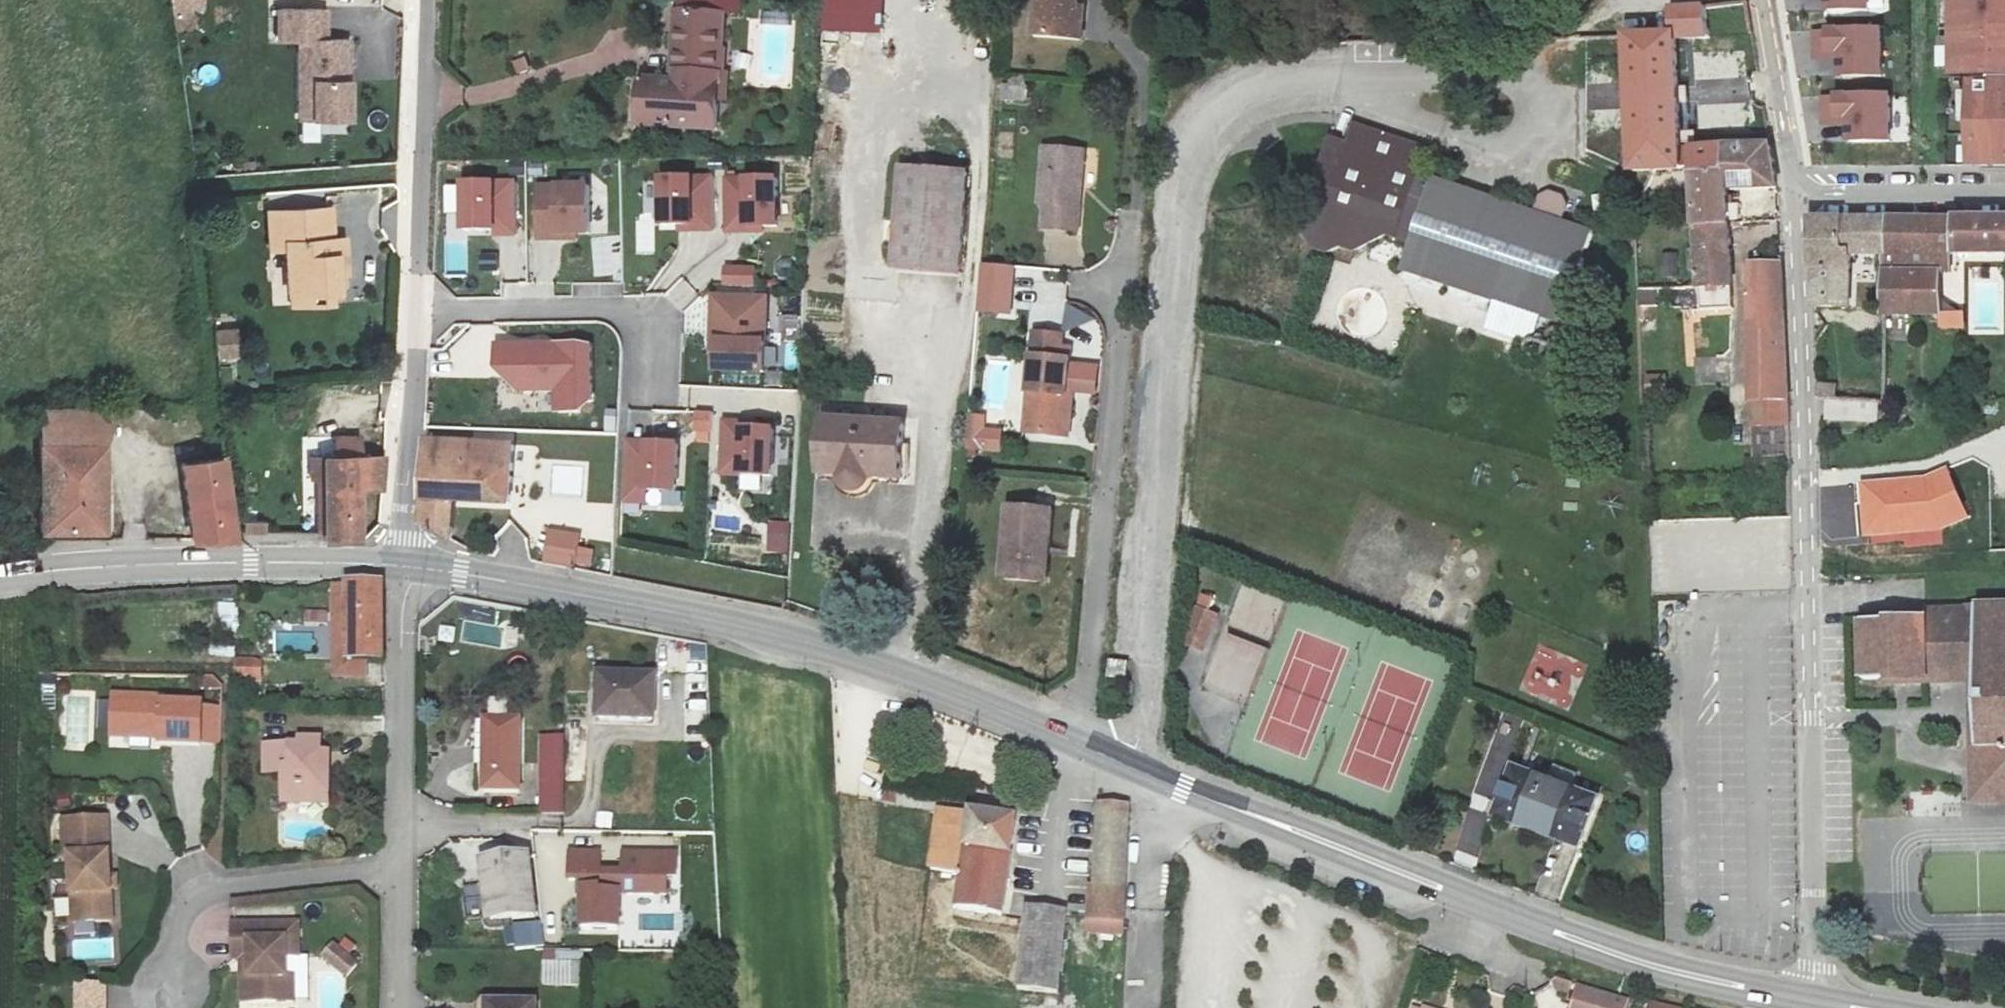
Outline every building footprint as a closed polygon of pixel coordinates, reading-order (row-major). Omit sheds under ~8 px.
[(170,12),(206,12),(206,0),(170,0),(170,12)] [(1075,23),(1077,0),(1034,0),(1029,52),(1067,56),(1071,23),(1075,23)] [(1950,74),(2004,74),(2004,0),(1950,0),(1950,74)] [(326,5),(272,5),(274,42),(296,42),(297,120),(350,119),(349,37),(326,36),(326,5)] [(1669,23),(1672,52),(1705,48),(1700,17),(1669,23)] [(658,87),(656,135),(714,139),(717,93),(725,94),(728,54),(724,55),(726,25),(688,22),(683,89),(658,87)] [(1071,23),(1067,56),(1077,57),(1080,24),(1075,23),(1071,23)] [(1838,56),(1838,72),(1882,71),(1881,27),(1814,28),(1815,57),(1838,56)] [(1625,54),(1622,54),(1623,188),(1648,187),(1690,184),(1690,189),(1721,184),(1719,159),(1674,164),(1672,52),(1625,54)] [(1969,80),(1970,168),(2004,167),(2004,80),(1969,80)] [(656,135),(658,87),(644,86),(641,134),(656,135)] [(1845,123),(1846,139),(1889,138),(1888,94),(1822,95),(1822,124),(1845,123)] [(1477,311),(1530,330),(1549,336),(1580,243),(1429,192),(1423,208),(1407,203),(1421,162),(1353,138),(1347,158),(1341,156),(1334,159),(1330,171),(1321,167),(1310,203),(1314,210),(1311,218),(1319,229),(1306,234),(1303,245),(1310,260),(1324,265),(1335,258),(1350,264),(1361,259),(1369,233),(1393,241),(1403,215),(1417,221),(1396,284),(1477,311)] [(1761,153),(1719,159),(1721,184),(1722,199),(1752,196),(1767,195),(1763,167),(1761,153)] [(1070,170),(1031,168),(1025,225),(1032,227),(1029,251),(1062,253),(1070,170)] [(960,177),(895,170),(886,275),(951,281),(960,177)] [(715,233),(714,174),(660,176),(661,227),(679,227),(679,234),(715,233)] [(780,175),(727,176),(726,236),(780,236),(780,175)] [(517,237),(516,180),(460,180),(461,231),(493,230),(493,238),(517,237)] [(588,183),(536,184),(536,241),(580,242),(580,236),(589,236),(588,183)] [(1691,208),(1690,189),(1690,184),(1648,187),(1638,211),(1691,208)] [(1694,241),(1725,238),(1722,199),(1721,184),(1690,189),(1691,208),(1694,241)] [(328,211),(266,212),(266,235),(283,234),(283,250),(283,295),(286,295),(314,295),(331,295),(331,270),(340,270),(340,241),(328,241),(328,211)] [(1900,325),(1933,326),(1935,263),(2004,260),(2004,224),(1900,226),(1900,325)] [(1876,264),(1877,226),(1807,227),(1807,317),(1844,317),(1843,263),(1876,264)] [(1877,226),(1876,264),(1874,323),(1900,325),(1900,226),(1877,226)] [(283,234),(266,235),(266,250),(283,250),(283,234)] [(1725,238),(1694,241),(1698,304),(1728,302),(1725,238)] [(977,313),(1012,315),(1014,264),(978,263),(977,313)] [(722,286),(754,286),(754,264),(722,264),(722,286)] [(1749,413),(1779,412),(1778,346),(1776,274),(1749,277),(1749,396),(1749,413)] [(770,294),(712,293),(709,376),(767,377),(770,294)] [(314,295),(286,295),(287,306),(314,306),(314,295)] [(1938,329),(1964,328),(1963,310),(1937,311),(1938,329)] [(216,361),(241,359),(240,329),(215,330),(216,361)] [(577,410),(591,396),(590,341),(495,343),(495,366),(517,388),(554,387),(555,411),(577,410)] [(1046,358),(1021,357),(1020,377),(1019,414),(1027,416),(1025,455),(1061,456),(1062,416),(1056,416),(1057,378),(1045,377),(1046,358)] [(1017,407),(1018,359),(986,358),(985,407),(1017,407)] [(38,440),(102,441),(117,407),(116,391),(82,390),(83,407),(39,408),(38,440)] [(1815,409),(1863,409),(1871,409),(1872,401),(1845,401),(1845,396),(1807,396),(1807,409),(1815,409)] [(429,403),(419,403),(414,529),(445,533),(447,503),(502,508),(507,447),(436,442),(438,413),(430,412),(429,403)] [(1863,409),(1815,409),(1815,423),(1863,424),(1863,409)] [(711,444),(712,411),(692,411),(691,443),(711,444)] [(1779,412),(1749,413),(1748,449),(1780,466),(1779,412)] [(965,449),(984,450),(985,413),(967,413),(965,449)] [(1027,416),(1019,414),(1017,454),(1025,455),(1027,416)] [(739,417),(723,417),(720,477),(739,479),(740,474),(771,477),(772,425),(739,424),(739,417)] [(902,436),(816,429),(811,483),(833,485),(832,494),(835,497),(838,501),(841,503),(844,504),(850,503),(853,501),(856,498),(857,494),(857,488),(895,493),(902,436)] [(677,492),(680,442),(625,439),(620,505),(647,507),(648,491),(677,492)] [(102,441),(38,440),(40,531),(104,531),(102,441)] [(334,440),(333,456),(361,456),(362,441),(334,440)] [(223,455),(180,460),(191,526),(193,540),(232,540),(223,455)] [(392,455),(361,456),(333,456),(323,457),(323,480),(323,540),(360,537),(356,487),(392,487),(392,455)] [(310,481),(323,480),(323,457),(309,459),(310,481)] [(549,496),(582,500),(586,467),(552,463),(549,496)] [(1865,533),(1937,528),(1965,516),(1945,468),(1921,479),(1861,483),(1865,533)] [(1791,517),(1652,518),(1653,591),(1791,590),(1791,517)] [(767,521),(765,553),(788,555),(790,523),(767,521)] [(239,536),(261,535),(260,524),(238,527),(239,536)] [(177,539),(193,540),(191,526),(178,527),(177,539)] [(549,529),(544,560),(574,565),(579,533),(549,529)] [(989,601),(1021,605),(1025,571),(1035,572),(1039,533),(996,529),(989,601)] [(1031,605),(1035,572),(1025,571),(1021,605),(1031,605)] [(348,590),(349,663),(382,663),(380,590),(348,590)] [(1854,628),(1854,689),(1917,688),(1918,679),(1969,678),(1971,808),(2004,808),(2004,610),(1969,612),(1969,624),(1854,628)] [(1181,655),(1200,662),(1213,633),(1194,626),(1181,655)] [(1245,707),(1268,649),(1225,632),(1202,691),(1245,707)] [(1198,668),(1200,662),(1181,655),(1179,660),(1198,668)] [(262,660),(235,659),(235,681),(261,681),(262,660)] [(1128,662),(1110,660),(1108,681),(1126,683),(1128,662)] [(657,680),(600,678),(598,723),(656,723),(657,680)] [(161,695),(124,695),(122,735),(159,736),(158,742),(198,743),(200,703),(161,702),(161,695)] [(520,715),(484,715),(483,788),(519,788),(520,715)] [(298,741),(263,741),(263,771),(281,771),(281,800),(328,800),(328,748),(319,748),(319,734),(298,734),(298,741)] [(541,812),(562,812),(562,734),(541,734),(541,812)] [(1593,794),(1511,762),(1492,812),(1574,843),(1593,794)] [(1126,913),(1130,799),(1098,797),(1092,890),(1088,892),(1089,936),(1125,937),(1126,913)] [(598,815),(598,833),(614,833),(613,813),(598,815)] [(1017,824),(941,814),(930,873),(963,879),(958,911),(1005,918),(1017,824)] [(109,817),(65,819),(67,857),(73,856),(76,922),(114,920),(109,817)] [(602,848),(571,848),(571,875),(584,875),(582,924),(621,925),(621,889),(668,890),(669,873),(678,873),(679,850),(625,849),(624,868),(602,867),(602,848)] [(527,851),(479,857),(483,883),(486,883),(490,915),(535,909),(527,851)] [(51,899),(52,919),(66,918),(65,898),(51,899)] [(1069,917),(1028,913),(1018,991),(1061,995),(1069,917)] [(505,923),(507,950),(542,947),(540,920),(505,923)] [(54,960),(71,959),(70,924),(53,925),(54,960)] [(298,927),(233,927),(233,961),(250,961),(250,1005),(294,1005),(294,979),(287,979),(287,960),(294,959),(294,944),(299,944),(298,927)] [(338,943),(328,956),(350,975),(361,962),(338,943)] [(542,951),(542,983),(580,983),(580,951),(542,951)] [(74,1007),(105,1007),(105,982),(75,982),(74,1007)] [(1571,1007),(1623,1007),(1626,998),(1577,986),(1571,1007)] [(486,997),(485,1007),(535,1007),(535,999),(486,997)] [(1650,1007),(1682,1007),(1682,1005),(1652,999),(1650,1007)]
